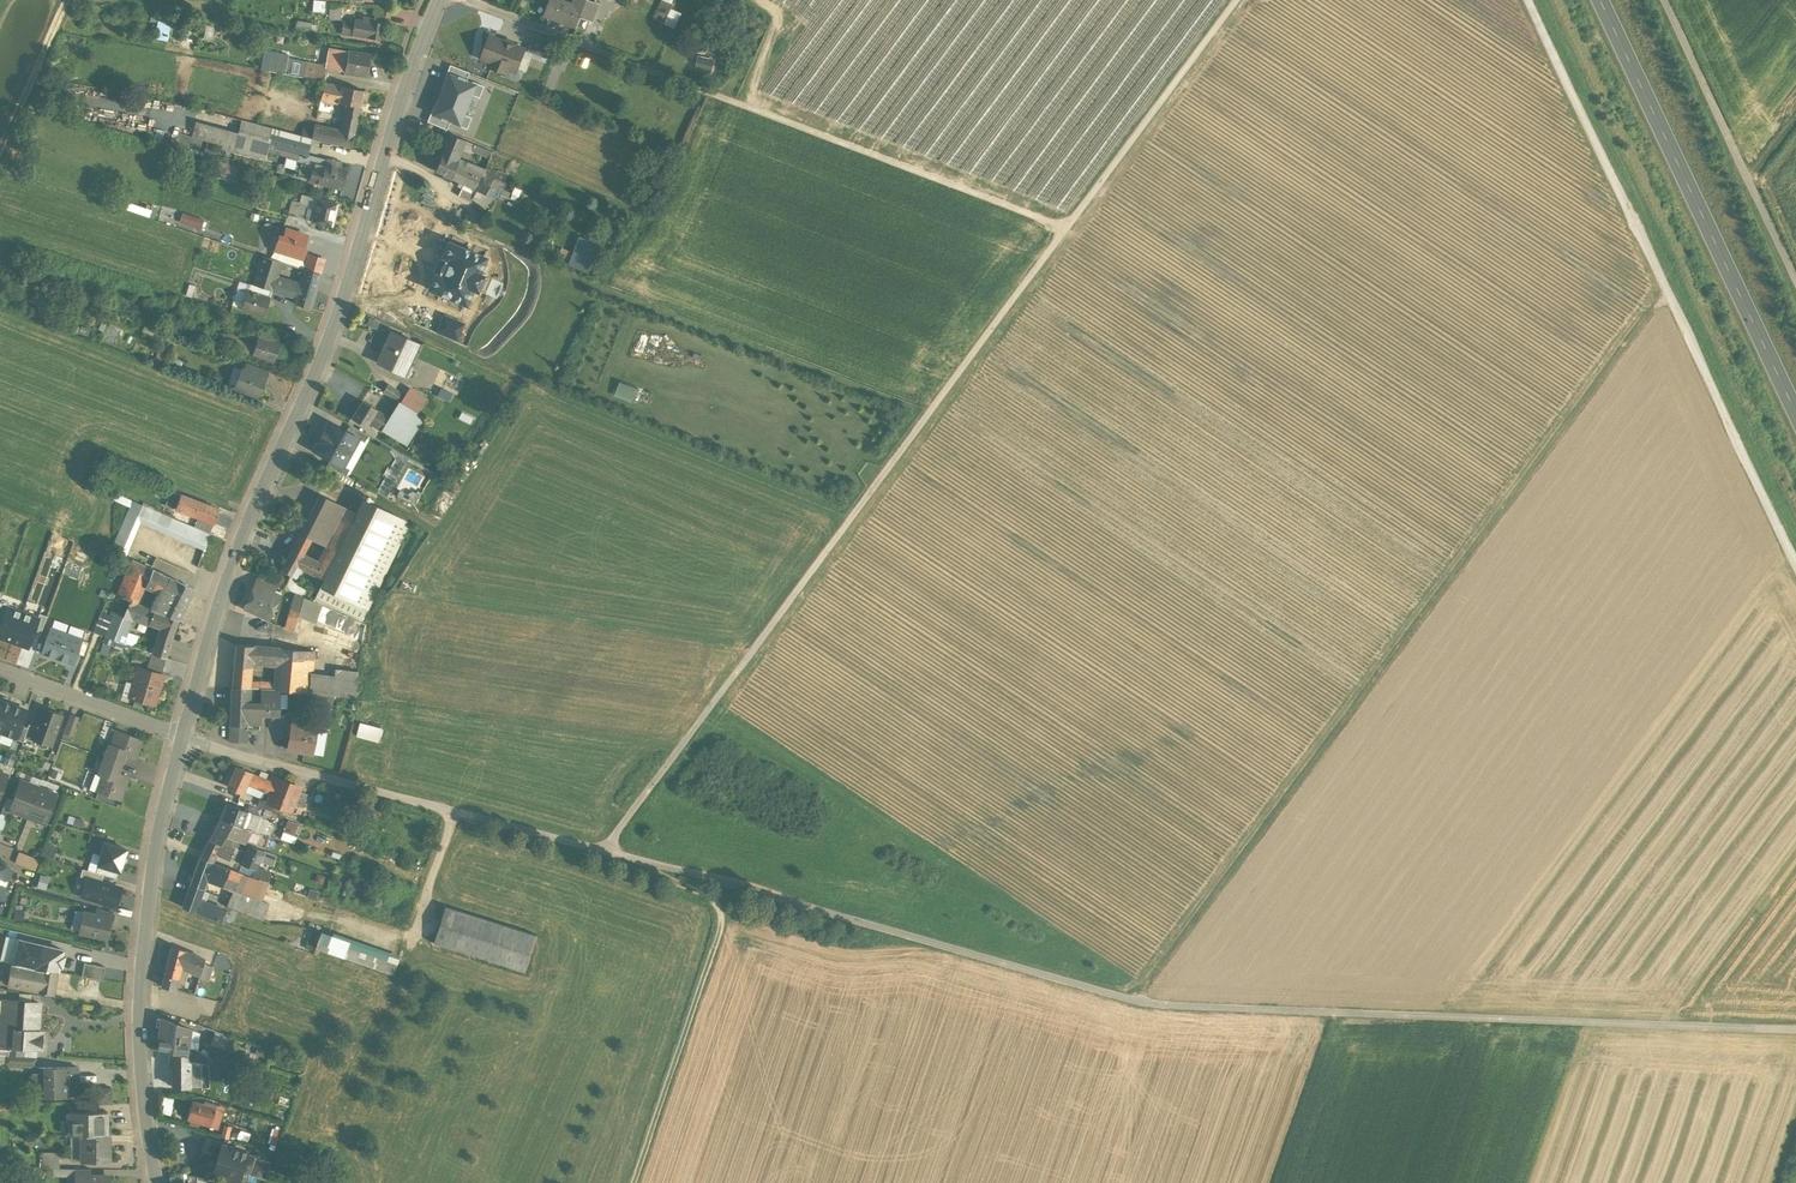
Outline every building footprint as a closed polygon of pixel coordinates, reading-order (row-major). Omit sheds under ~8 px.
[(562,0),(551,0),(545,16),(559,21),(560,19),(577,26),(581,17),(587,0),(575,0),(573,4),(564,1),(562,0)] [(589,0),(587,0),(581,17),(590,21),(597,3),(589,0)] [(654,18),(662,22),(671,4),(663,0),(662,0),(654,18)] [(342,2),(328,2),(327,20),(341,21),(342,2)] [(172,18),(159,15),(154,39),(167,41),(172,18)] [(384,24),(354,19),(353,24),(352,35),(381,40),(384,24)] [(317,32),(318,23),(297,20),(296,29),(317,32)] [(353,24),(343,23),(342,34),(352,35),(353,24)] [(213,26),(206,25),(203,38),(211,40),(213,26)] [(146,32),(136,30),(134,43),(144,45),(146,32)] [(525,49),(496,39),(496,38),(495,35),(491,34),(487,36),(486,39),(488,42),(489,43),(482,60),(493,63),(491,68),(507,74),(509,67),(518,71),(525,49)] [(560,44),(535,35),(528,52),(554,62),(560,44)] [(348,52),(329,48),(326,66),(327,66),(326,69),(344,72),(348,52)] [(288,55),(273,52),(271,62),(269,71),(284,74),(288,58),(288,55)] [(370,56),(348,52),(344,72),(366,76),(370,56)] [(714,60),(700,57),(697,69),(711,72),(714,60)] [(306,62),(288,58),(284,74),(303,78),(306,62)] [(326,66),(306,62),(303,78),(324,82),(326,73),(326,69),(327,66),(326,66)] [(449,75),(466,82),(469,73),(450,66),(441,87),(444,88),(449,75)] [(444,88),(441,94),(467,104),(471,95),(474,85),(471,84),(466,82),(449,75),(444,88)] [(471,84),(474,85),(471,95),(479,98),(484,86),(472,82),(471,84)] [(362,90),(324,83),(320,99),(360,107),(362,90)] [(439,100),(433,116),(449,123),(458,126),(463,114),(467,104),(441,94),(439,100)] [(447,130),(449,123),(433,116),(439,100),(436,99),(427,122),(447,130)] [(347,114),(343,132),(314,125),(313,130),(311,139),(312,139),(351,148),(357,116),(347,114)] [(463,114),(458,126),(467,130),(472,118),(463,114)] [(272,128),(244,121),(240,137),(238,146),(236,152),(265,159),(267,149),(272,128)] [(240,137),(194,125),(191,137),(222,145),(223,142),(238,146),(240,137)] [(313,130),(304,127),(302,136),(312,139),(311,139),(313,130)] [(302,136),(272,128),(267,149),(301,158),(307,160),(307,157),(312,139),(302,136)] [(450,134),(441,156),(453,161),(457,152),(457,151),(458,148),(462,139),(450,134)] [(474,144),(462,139),(458,148),(470,153),(473,148),(474,144)] [(492,152),(474,144),(473,148),(475,149),(474,151),(490,158),(492,152)] [(457,152),(453,161),(458,163),(463,166),(465,161),(458,159),(460,153),(457,152)] [(453,161),(441,156),(435,171),(445,176),(451,178),(458,163),(453,161)] [(295,168),(297,159),(286,157),(284,166),(295,168)] [(326,162),(307,157),(307,160),(301,158),(298,169),(303,170),(304,168),(323,172),(326,162)] [(346,169),(337,166),(338,162),(326,159),(326,162),(323,172),(320,183),(320,184),(341,189),(346,169)] [(485,169),(467,162),(465,167),(480,174),(483,175),(485,169)] [(492,164),(487,162),(485,169),(483,175),(494,179),(502,183),(504,175),(490,169),(492,164)] [(463,166),(458,163),(451,178),(464,184),(473,189),(480,174),(465,167),(463,166)] [(239,167),(227,164),(223,177),(226,178),(225,183),(228,184),(228,181),(235,183),(239,167)] [(323,172),(304,168),(303,170),(301,179),(320,183),(323,172)] [(298,169),(296,170),(294,177),(301,179),(303,170),(298,169)] [(483,175),(480,174),(473,189),(477,191),(486,195),(494,179),(483,175)] [(502,183),(494,179),(486,195),(493,199),(502,183)] [(473,189),(464,184),(458,195),(471,202),(472,200),(474,197),(477,191),(473,189)] [(505,191),(503,190),(500,195),(509,200),(510,198),(512,194),(514,189),(509,186),(505,191)] [(317,198),(302,195),(300,203),(309,205),(305,219),(312,221),(317,198)] [(337,203),(317,198),(312,221),(331,226),(337,203)] [(128,201),(126,209),(149,216),(152,208),(128,201)] [(292,201),(289,214),(296,217),(300,203),(292,201)] [(309,205),(300,203),(296,217),(305,219),(309,205)] [(179,222),(201,229),(204,218),(183,211),(179,222)] [(306,235),(285,229),(283,237),(279,236),(275,250),(302,258),(304,249),(302,248),(306,235)] [(540,232),(536,240),(543,243),(546,237),(547,235),(540,232)] [(575,265),(586,238),(580,236),(569,263),(575,265)] [(552,239),(546,237),(543,243),(549,245),(552,239)] [(485,259),(449,243),(429,289),(466,305),(473,289),(478,291),(484,276),(479,274),(485,259)] [(594,271),(600,244),(592,243),(586,270),(594,271)] [(323,260),(309,255),(305,270),(307,270),(319,274),(323,260)] [(285,263),(262,256),(259,267),(277,273),(279,265),(284,267),(285,263)] [(277,273),(259,267),(256,278),(254,285),(272,291),(279,293),(284,279),(276,277),(277,273)] [(319,274),(307,270),(307,273),(306,276),(303,285),(315,289),(319,274)] [(256,278),(246,275),(244,282),(249,284),(254,285),(256,278)] [(303,285),(284,279),(279,293),(296,298),(294,304),(309,308),(315,289),(303,285)] [(254,285),(249,284),(247,291),(270,298),(272,291),(254,285)] [(246,292),(236,289),(231,306),(240,309),(246,292)] [(270,298),(247,291),(246,292),(240,309),(263,316),(270,298)] [(464,324),(444,316),(437,331),(457,340),(464,324)] [(254,346),(236,340),(236,338),(223,332),(219,344),(251,355),(254,346)] [(279,344),(265,339),(266,334),(260,332),(258,337),(254,346),(251,355),(272,362),(279,344)] [(417,344),(391,332),(377,362),(403,374),(417,344)] [(265,370),(246,362),(243,371),(262,378),(265,370)] [(243,371),(241,370),(234,387),(256,396),(263,378),(262,378),(243,371)] [(615,395),(633,402),(639,388),(620,381),(615,395)] [(401,393),(388,384),(383,392),(396,400),(401,393)] [(441,387),(437,394),(449,400),(452,392),(441,387)] [(426,398),(410,388),(400,403),(411,409),(417,413),(422,405),(426,399),(426,398)] [(376,410),(362,401),(352,418),(366,426),(368,422),(376,410)] [(400,403),(399,402),(398,403),(399,403),(390,418),(389,418),(381,430),(406,446),(423,418),(410,410),(411,409),(400,403)] [(389,418),(376,410),(368,422),(381,430),(389,418)] [(346,432),(329,422),(324,430),(325,431),(322,437),(351,453),(358,439),(346,432)] [(368,436),(349,426),(346,432),(358,439),(364,443),(368,436)] [(351,453),(322,437),(319,442),(318,442),(313,450),(330,459),(343,466),(351,453)] [(343,466),(330,459),(327,466),(346,476),(350,469),(343,466)] [(181,494),(171,491),(166,501),(167,501),(176,505),(181,494)] [(219,509),(181,494),(176,505),(175,509),(198,518),(213,524),(219,509)] [(357,513),(319,494),(314,505),(339,517),(357,526),(362,516),(357,513)] [(365,530),(351,559),(338,586),(324,580),(314,601),(321,605),(331,609),(336,612),(342,614),(361,622),(409,523),(364,500),(357,513),(362,516),(357,526),(365,530)] [(194,527),(133,501),(130,508),(110,554),(119,558),(136,519),(204,548),(209,534),(194,527)] [(339,517),(314,505),(306,521),(331,534),(339,517)] [(357,526),(339,517),(331,534),(327,543),(325,546),(328,547),(327,548),(351,559),(365,530),(357,526)] [(213,524),(198,518),(194,527),(209,534),(213,524)] [(331,534),(306,521),(291,551),(301,555),(312,536),(324,542),(327,543),(331,534)] [(351,559),(327,548),(320,564),(315,575),(324,580),(338,586),(351,559)] [(301,555),(291,551),(281,569),(291,574),(295,565),(300,568),(315,575),(320,564),(301,555)] [(153,569),(131,559),(118,594),(131,599),(130,602),(138,604),(153,569)] [(300,568),(295,565),(291,574),(296,576),(300,568)] [(174,580),(153,569),(138,604),(144,607),(177,619),(178,620),(194,588),(175,579),(174,580)] [(276,584),(260,577),(256,584),(272,592),(276,584)] [(309,590),(287,580),(284,588),(295,593),(306,598),(309,590)] [(256,584),(250,597),(249,597),(244,608),(269,619),(279,595),(272,592),(256,584)] [(306,598),(295,593),(285,628),(298,632),(302,617),(315,622),(321,605),(314,601),(307,598),(306,598)] [(0,604),(0,621),(2,622),(7,608),(9,603),(1,601),(0,604)] [(138,604),(130,602),(126,612),(133,615),(140,618),(144,607),(138,604)] [(321,605),(315,622),(325,625),(331,609),(321,605)] [(177,619),(144,607),(140,618),(161,626),(159,633),(171,637),(177,619)] [(23,613),(7,608),(2,622),(0,627),(0,638),(12,642),(23,613)] [(331,609),(325,625),(335,629),(342,614),(336,612),(331,609)] [(113,616),(101,612),(93,632),(105,637),(113,616)] [(105,637),(123,644),(133,615),(126,612),(124,615),(114,612),(113,616),(105,637)] [(38,619),(23,613),(12,642),(28,648),(33,633),(38,619)] [(40,614),(38,619),(33,633),(40,636),(47,617),(40,614)] [(65,634),(50,629),(42,653),(56,658),(65,634)] [(159,633),(153,653),(165,657),(171,637),(159,633)] [(82,640),(65,634),(56,658),(73,664),(77,654),(82,640)] [(82,640),(77,654),(84,656),(89,642),(82,640)] [(253,646),(236,644),(234,665),(250,666),(251,660),(253,646)] [(281,648),(253,646),(251,660),(276,663),(279,663),(281,648)] [(303,650),(281,648),(279,663),(277,685),(277,688),(277,689),(279,690),(299,691),(303,650)] [(310,651),(303,650),(299,691),(299,692),(309,693),(309,692),(310,675),(311,675),(312,662),(309,662),(310,651)] [(153,653),(151,653),(146,669),(161,674),(165,657),(153,653)] [(250,666),(234,665),(232,688),(249,687),(249,681),(248,675),(250,666)] [(146,669),(137,667),(133,683),(137,684),(133,698),(154,704),(163,674),(161,674),(146,669)] [(358,672),(335,670),(334,676),(333,695),(356,699),(358,672)] [(311,675),(310,675),(309,692),(333,695),(334,676),(311,675)] [(249,687),(232,688),(230,725),(247,725),(247,722),(259,723),(260,714),(278,714),(279,690),(277,689),(277,688),(273,688),(262,688),(261,704),(249,704),(250,688),(249,687)] [(0,701),(0,732),(2,733),(12,705),(0,701)] [(26,710),(12,705),(2,733),(16,738),(21,725),(26,710)] [(36,727),(32,738),(51,745),(61,716),(42,709),(36,727)] [(71,714),(64,733),(71,736),(72,736),(78,717),(71,714)] [(321,721),(294,716),(292,725),(316,729),(315,730),(320,731),(321,721)] [(380,740),(382,726),(359,722),(357,736),(380,740)] [(28,728),(23,742),(24,738),(31,741),(32,738),(36,727),(29,724),(27,728),(28,728)] [(27,728),(21,725),(16,738),(16,739),(23,742),(28,728),(27,728)] [(247,725),(230,725),(230,742),(247,743),(247,729),(247,725)] [(292,725),(291,725),(287,749),(311,753),(315,730),(316,729),(292,725)] [(141,739),(115,729),(114,731),(119,732),(115,745),(109,743),(104,755),(122,762),(125,755),(134,758),(141,739)] [(71,736),(64,733),(62,739),(69,742),(71,736)] [(15,757),(6,754),(3,764),(12,767),(15,757)] [(122,762),(104,755),(98,774),(104,776),(98,791),(94,790),(94,791),(119,800),(127,780),(118,776),(119,773),(118,773),(122,762)] [(8,772),(10,767),(0,763),(0,769),(8,772)] [(255,776),(236,767),(228,786),(243,792),(247,783),(251,785),(255,776)] [(271,782),(255,776),(251,785),(267,791),(271,782)] [(301,788),(277,778),(275,784),(271,782),(267,791),(266,792),(271,794),(268,800),(267,801),(274,804),(290,811),(294,804),(299,791),(301,788)] [(30,783),(21,780),(10,810),(22,815),(23,812),(28,814),(38,790),(29,786),(30,783)] [(38,790),(28,814),(33,816),(33,819),(45,823),(57,794),(48,790),(47,793),(38,790)] [(307,794),(299,791),(294,804),(302,807),(307,794)] [(268,800),(260,798),(257,807),(265,810),(271,813),(274,804),(267,801),(268,800)] [(250,813),(226,804),(220,819),(244,828),(249,815),(250,813)] [(265,810),(262,816),(275,821),(277,815),(271,813),(265,810)] [(260,819),(249,815),(244,828),(252,831),(269,836),(273,826),(268,824),(268,822),(260,820),(260,819)] [(83,827),(85,820),(74,818),(73,825),(83,827)] [(244,828),(220,819),(209,840),(220,844),(221,842),(226,836),(233,839),(245,844),(252,831),(244,828)] [(285,831),(294,835),(299,824),(289,820),(285,831)] [(233,839),(226,836),(221,842),(230,846),(233,839)] [(230,846),(221,842),(220,844),(209,840),(200,858),(213,863),(216,855),(220,856),(230,860),(234,848),(230,846)] [(98,866),(118,872),(120,872),(126,850),(98,842),(95,852),(102,854),(98,866)] [(44,856),(52,859),(57,848),(48,845),(44,856)] [(264,852),(249,846),(246,852),(240,864),(242,865),(256,869),(257,868),(260,861),(264,852)] [(237,849),(234,848),(230,860),(240,864),(246,852),(237,848),(237,849)] [(276,856),(264,852),(260,861),(272,866),(276,856)] [(38,863),(19,855),(15,866),(34,874),(38,863)] [(200,858),(190,885),(202,889),(206,878),(221,883),(224,884),(230,869),(213,863),(200,858)] [(0,865),(0,899),(11,870),(0,865)] [(256,869),(242,865),(239,873),(252,878),(256,869)] [(96,873),(103,876),(116,879),(118,872),(98,866),(96,873)] [(271,873),(257,868),(256,869),(252,878),(256,879),(267,882),(271,873)] [(103,876),(96,873),(82,869),(80,876),(87,878),(101,882),(103,876)] [(238,872),(230,869),(224,884),(224,887),(233,890),(262,901),(268,882),(267,882),(256,879),(239,873),(238,872)] [(359,893),(362,881),(348,877),(345,889),(359,893)] [(37,887),(46,889),(48,879),(39,878),(37,887)] [(101,882),(87,878),(81,897),(117,907),(123,889),(101,882)] [(225,910),(198,900),(202,890),(202,889),(190,885),(190,886),(182,907),(221,922),(225,910)] [(307,889),(296,885),(294,892),(305,896),(307,889)] [(294,892),(286,889),(283,900),(305,908),(309,897),(305,896),(294,892)] [(262,901),(233,890),(227,905),(263,920),(269,905),(262,901)] [(537,937),(445,907),(433,944),(525,973),(537,937)] [(114,913),(98,909),(96,916),(110,920),(110,921),(112,921),(114,913)] [(110,920),(96,916),(85,913),(80,932),(106,939),(110,921),(110,920)] [(399,959),(321,932),(315,948),(393,975),(399,959)] [(64,950),(20,939),(13,966),(16,966),(58,974),(64,950)] [(204,960),(173,945),(167,967),(179,970),(180,965),(199,973),(201,970),(204,960)] [(214,964),(204,960),(201,970),(212,973),(214,964)] [(85,963),(83,976),(104,980),(106,967),(85,963)] [(58,974),(16,966),(12,986),(38,990),(37,992),(54,995),(58,974)] [(167,967),(160,996),(172,1000),(179,970),(167,967)] [(199,973),(199,974),(193,993),(193,996),(205,998),(212,973),(201,970),(199,973)] [(205,998),(193,996),(191,1006),(215,1014),(219,1002),(205,998)] [(39,1004),(4,1002),(2,1029),(15,1030),(38,1032),(39,1004)] [(190,1029),(162,1019),(160,1037),(188,1041),(190,1029)] [(15,1030),(2,1029),(1,1046),(9,1047),(14,1047),(15,1030)] [(38,1032),(15,1030),(14,1047),(24,1048),(41,1049),(43,1032),(38,1032)] [(230,1036),(215,1031),(211,1045),(226,1050),(230,1036)] [(188,1041),(160,1037),(158,1051),(167,1053),(170,1053),(186,1055),(187,1048),(188,1041)] [(199,1043),(188,1041),(187,1048),(195,1049),(198,1049),(199,1043)] [(14,1047),(9,1047),(8,1056),(23,1057),(24,1048),(14,1047)] [(195,1049),(187,1048),(186,1055),(187,1055),(189,1062),(190,1062),(202,1064),(207,1065),(210,1058),(195,1049)] [(173,1066),(173,1088),(190,1088),(190,1062),(189,1062),(187,1055),(186,1055),(170,1053),(170,1066),(173,1066)] [(8,1056),(7,1056),(6,1064),(36,1066),(36,1058),(23,1057),(8,1056)] [(190,1062),(190,1088),(202,1088),(202,1064),(190,1062)] [(78,1068),(39,1068),(39,1075),(39,1086),(39,1098),(68,1098),(68,1079),(78,1079),(78,1068)] [(112,1089),(94,1089),(94,1104),(112,1104),(112,1089)] [(164,1098),(164,1113),(173,1113),(172,1097),(164,1098)] [(216,1108),(193,1101),(187,1119),(210,1126),(216,1108)] [(216,1108),(210,1126),(217,1128),(223,1110),(220,1106),(216,1105),(216,1108)] [(106,1113),(69,1113),(69,1136),(75,1136),(81,1136),(85,1136),(107,1136),(106,1113)] [(225,1124),(222,1135),(229,1137),(232,1126),(225,1124)] [(85,1136),(81,1136),(75,1136),(75,1150),(82,1150),(82,1162),(109,1162),(109,1136),(85,1136)] [(255,1155),(222,1145),(213,1174),(237,1182),(241,1170),(249,1173),(250,1173),(255,1157),(255,1155)] [(59,1153),(44,1153),(44,1169),(59,1169),(59,1153)] [(271,1162),(255,1157),(250,1173),(249,1173),(248,1174),(265,1180),(271,1162)] [(327,1170),(313,1166),(310,1175),(325,1179),(327,1170)] [(90,1177),(90,1169),(74,1169),(74,1176),(77,1177),(77,1182),(108,1182),(108,1177),(90,1177)]
